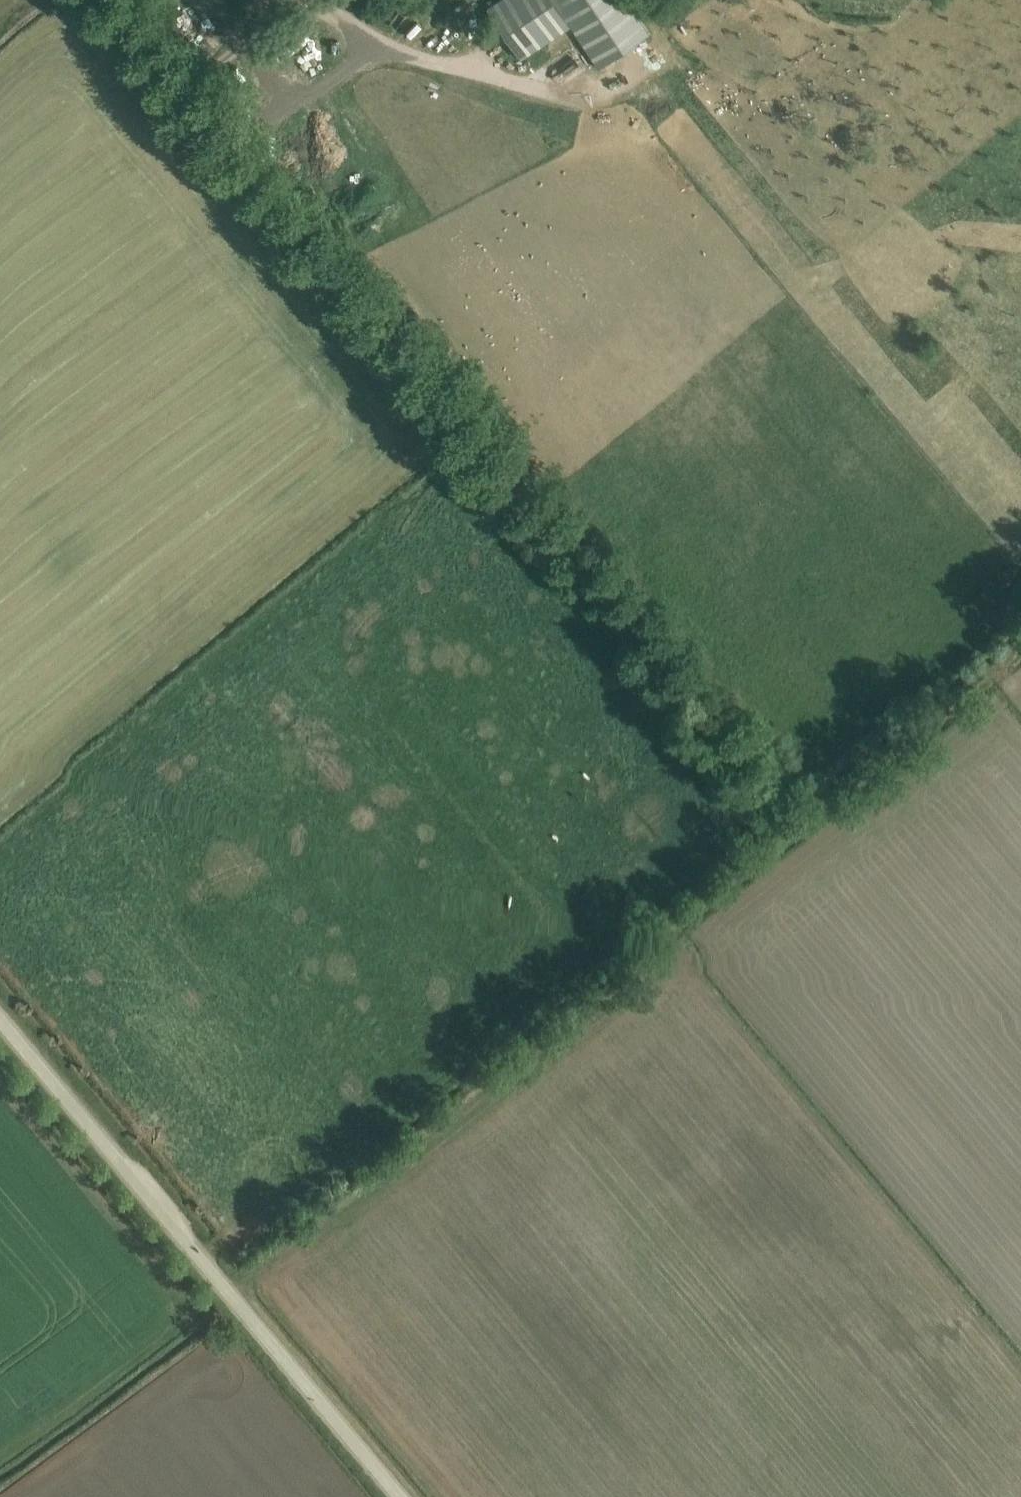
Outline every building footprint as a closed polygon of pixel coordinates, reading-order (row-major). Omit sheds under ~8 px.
[(569,37),(545,0),(508,0),(484,15),(519,69),(569,37)] [(316,170),(328,162),(320,149),(308,157),(316,170)]
